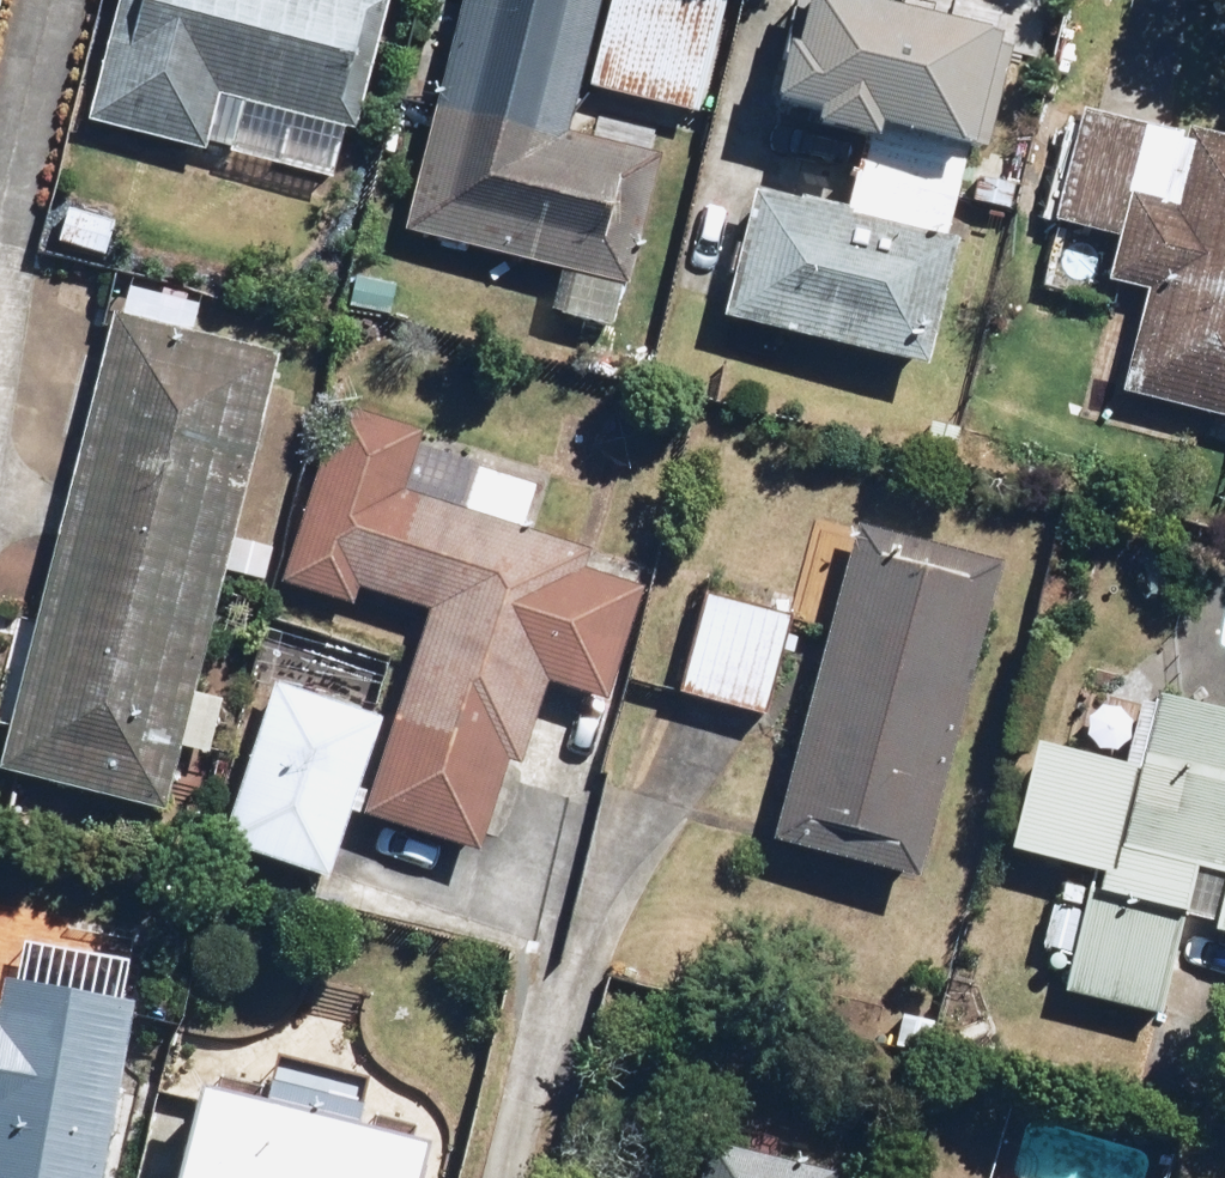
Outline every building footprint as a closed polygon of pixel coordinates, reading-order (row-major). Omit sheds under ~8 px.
[(93,114),(337,172),(378,0),(120,0),(93,114)] [(408,228),(581,268),(570,315),(625,328),(678,103),(587,82),(606,0),(461,0),(408,228)] [(678,103),(697,108),(722,0),(606,0),(587,82),(678,103)] [(756,188),(730,311),(943,357),(1019,0),(953,0),(950,12),(895,0),(796,0),(774,103),(866,122),(848,207),(756,188)] [(1087,90),(1050,222),(1084,232),(1069,285),(1148,307),(1124,392),(1173,406),(1224,421),(1224,129),(1087,90)] [(129,216),(72,198),(54,253),(112,271),(129,216)] [(196,688),(198,680),(281,349),(121,309),(42,624),(14,617),(0,671),(0,713),(19,718),(8,759),(168,799),(182,742),(222,752),(236,698),(196,688)] [(615,701),(650,582),(591,564),(597,545),(532,526),(548,470),(330,406),(280,575),(355,597),(359,583),(435,605),(418,663),(405,709),(373,816),(484,848),(512,751),(532,756),(554,683),(615,701)] [(1004,573),(859,539),(789,833),(933,868),(1004,573)] [(799,612),(702,586),(674,690),(771,716),(799,612)] [(390,705),(273,670),(222,843),(339,878),(359,811),(390,705)] [(1070,991),(1164,1016),(1188,924),(1224,933),(1224,713),(1149,693),(1143,713),(1097,701),(1087,742),(1044,731),(1013,850),(1060,863),(1038,948),(1078,959),(1070,991)] [(4,926),(0,963),(0,1177),(128,1177),(151,941),(4,926)] [(221,1082),(198,1177),(437,1177),(447,1136),(377,1119),(386,1083),(283,1058),(274,1094),(221,1082)] [(847,1168),(717,1137),(707,1177),(844,1177),(847,1168)]
